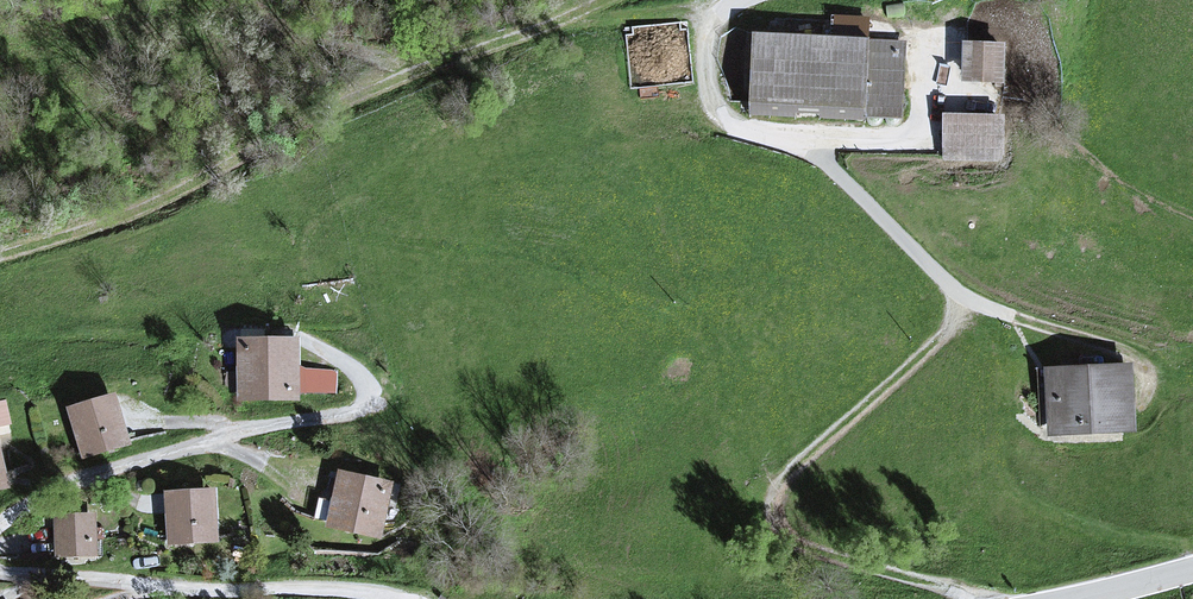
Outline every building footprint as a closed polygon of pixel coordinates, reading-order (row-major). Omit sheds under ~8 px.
[(839,32),(869,33),(870,12),(839,11),(839,32)] [(907,49),(750,40),(745,112),(902,122),(907,49)] [(1004,48),(961,48),(961,92),(1004,93),(1004,48)] [(1007,119),(944,118),(943,161),(1006,162),(1007,119)] [(297,342),(237,344),(240,408),(299,405),(297,342)] [(1131,369),(1044,375),(1048,440),(1136,434),(1131,369)] [(113,399),(67,415),(85,465),(131,448),(113,399)] [(11,492),(0,454),(0,495),(11,492)] [(390,484),(338,475),(328,532),(381,541),(390,484)] [(214,494),(164,499),(168,551),(218,547),(214,494)] [(97,518),(55,521),(58,562),(100,559),(97,518)]
